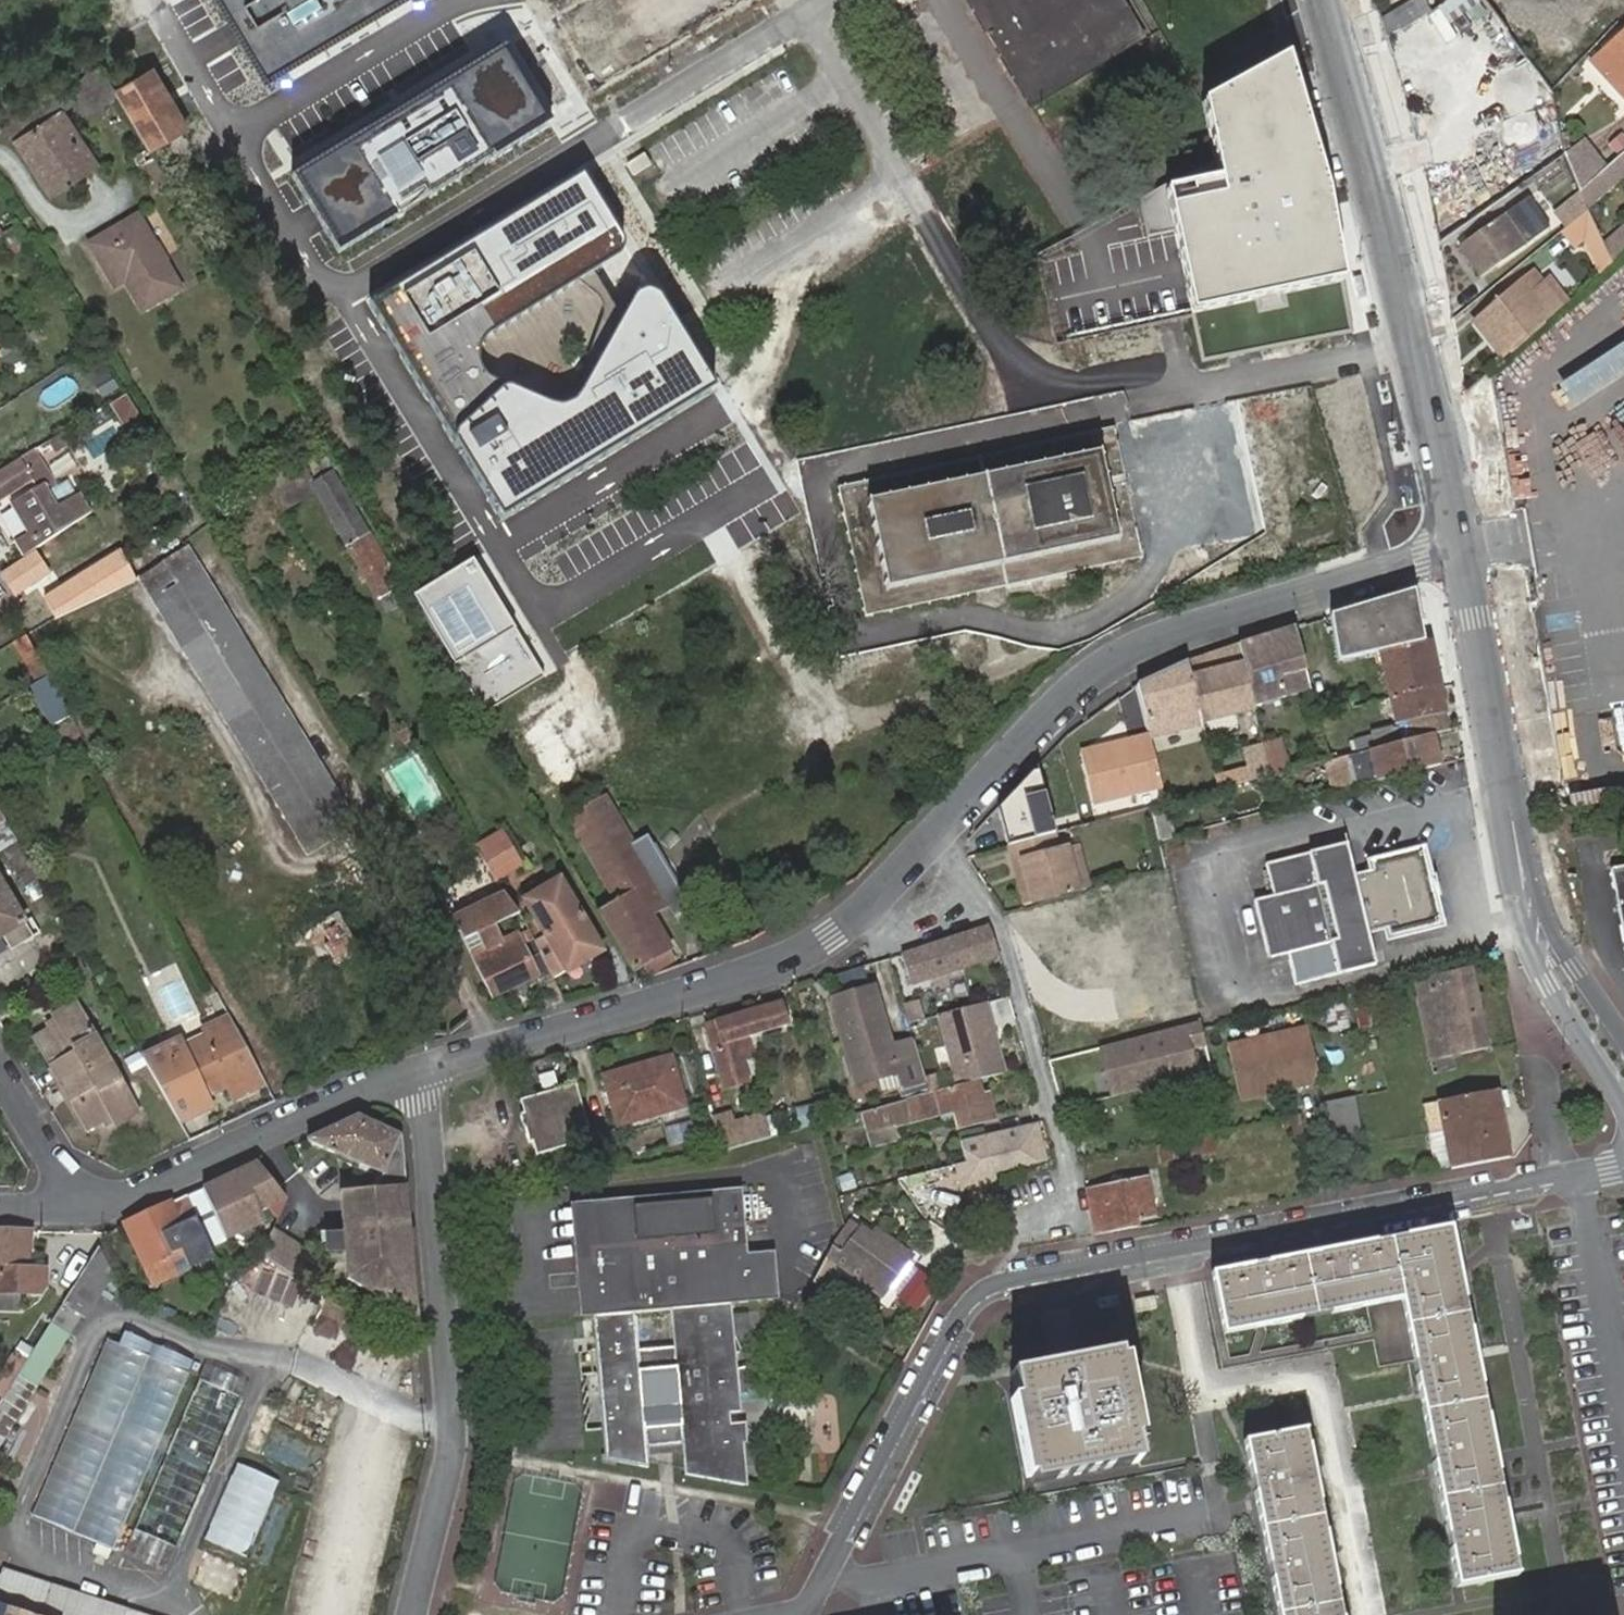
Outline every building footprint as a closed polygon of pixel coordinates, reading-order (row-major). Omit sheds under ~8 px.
[(398,0),(209,0),(258,82),(398,0)] [(758,0),(666,0),(685,37),(758,0)] [(1034,98),(975,0),(964,0),(1026,102),(1034,98)] [(1034,98),(1083,68),(1074,55),(1126,24),(1111,0),(975,0),(1034,98)] [(1083,68),(1143,33),(1123,0),(1111,0),(1126,24),(1074,55),(1083,68)] [(1386,38),(1439,5),(1435,0),(1413,0),(1380,20),(1386,38)] [(1462,0),(1447,0),(1439,5),(1444,13),(1462,0)] [(1592,60),(1623,95),(1623,31),(1592,60)] [(551,126),(505,50),(292,179),(339,255),(551,126)] [(1286,58),(1197,104),(1212,158),(1222,199),(1170,209),(1193,314),(1342,281),(1327,197),(1286,58)] [(87,118),(117,99),(115,93),(99,68),(68,88),(76,101),(87,118)] [(117,99),(146,146),(148,150),(187,127),(153,70),(115,93),(117,99)] [(61,111),(76,101),(68,88),(43,104),(26,114),(35,128),(12,143),(18,152),(27,145),(35,157),(26,163),(35,177),(45,170),(60,191),(99,164),(61,111)] [(35,128),(26,114),(3,130),(12,143),(35,128)] [(1565,152),(1566,158),(1579,190),(1599,173),(1603,170),(1578,141),(1565,152)] [(27,145),(18,152),(26,163),(35,157),(27,145)] [(144,177),(159,168),(148,150),(146,146),(131,155),(144,177)] [(649,166),(642,154),(624,164),(631,176),(649,166)] [(1617,158),(1603,170),(1599,173),(1579,190),(1581,195),(1586,205),(1623,174),(1623,168),(1617,158)] [(49,198),(60,191),(45,170),(35,177),(49,198)] [(584,174),(381,297),(505,523),(718,394),(661,300),(653,297),(647,296),(584,397),(578,403),(570,408),(558,408),(511,387),(495,377),(486,363),(485,350),(499,334),(630,250),(584,174)] [(1550,219),(1560,232),(1588,210),(1586,205),(1581,195),(1566,206),(1554,215),(1550,219)] [(1474,254),(1467,259),(1479,277),(1525,246),(1515,230),(1526,223),(1517,209),(1506,216),(1504,214),(1466,241),(1474,254)] [(86,240),(108,280),(124,271),(131,282),(122,286),(136,312),(183,285),(139,210),(86,240)] [(1588,210),(1560,232),(1576,248),(1597,228),(1588,210)] [(28,237),(19,224),(9,231),(17,243),(28,237)] [(1623,252),(1623,225),(1604,242),(1613,262),(1623,252)] [(1458,247),(1467,259),(1474,254),(1466,241),(1458,247)] [(1599,274),(1613,262),(1604,242),(1603,242),(1587,249),(1599,274)] [(124,271),(108,280),(115,291),(122,286),(131,282),(124,271)] [(1533,271),(1522,281),(1534,295),(1545,286),(1533,271)] [(1342,281),(1193,314),(1205,362),(1352,335),(1342,281)] [(1473,323),(1503,357),(1547,319),(1562,306),(1545,286),(1534,295),(1522,281),(1473,323)] [(120,394),(123,393),(114,377),(97,388),(106,403),(120,394)] [(107,405),(128,437),(142,428),(122,397),(107,405)] [(1141,563),(1112,429),(839,488),(869,623),(1141,563)] [(0,473),(0,503),(33,481),(37,488),(41,486),(45,491),(57,484),(36,450),(0,473)] [(399,587),(320,451),(301,462),(314,484),(310,486),(315,494),(376,600),(399,587)] [(314,484),(301,462),(263,484),(282,516),(315,494),(310,486),(314,484)] [(77,496),(68,482),(59,488),(50,493),(59,508),(77,496)] [(37,488),(8,507),(25,535),(13,542),(23,558),(33,551),(58,535),(89,515),(77,496),(59,508),(50,493),(59,488),(57,484),(45,491),(41,486),(37,488)] [(73,558),(58,535),(33,551),(35,555),(1,577),(14,597),(73,558)] [(45,625),(134,581),(125,563),(36,606),(45,625)] [(197,563),(146,594),(303,852),(354,821),(197,563)] [(483,715),(548,676),(490,581),(425,620),(483,715)] [(409,604),(399,587),(376,600),(386,617),(409,604)] [(1424,645),(1415,591),(1359,607),(1331,617),(1340,666),(1380,656),(1424,645)] [(1296,631),(1245,646),(1257,709),(1311,697),(1296,631)] [(1206,656),(1186,664),(1201,724),(1257,710),(1257,709),(1244,644),(1206,656)] [(1438,691),(1428,644),(1424,645),(1380,656),(1391,703),(1438,691)] [(1186,664),(1135,686),(1148,736),(1152,755),(1206,742),(1201,724),(1186,664)] [(1447,732),(1438,691),(1391,703),(1395,722),(1358,733),(1364,755),(1396,746),(1431,736),(1447,732)] [(1623,756),(1623,716),(1612,718),(1618,757),(1623,756)] [(1152,755),(1148,736),(1079,752),(1092,806),(1162,792),(1152,755)] [(1323,765),(1332,796),(1354,790),(1405,776),(1404,771),(1438,762),(1431,736),(1396,746),(1364,755),(1329,764),(1323,765)] [(1243,759),(1250,784),(1271,779),(1266,753),(1243,759)] [(1040,770),(1034,772),(999,807),(1010,847),(1055,835),(1057,835),(1040,770)] [(599,914),(633,970),(644,963),(651,973),(672,960),(666,951),(670,948),(650,915),(668,905),(604,796),(561,822),(612,906),(599,914)] [(1166,807),(1149,811),(1159,844),(1175,840),(1166,807)] [(498,836),(514,867),(519,864),(501,834),(498,836)] [(1010,847),(1009,847),(1014,866),(1022,864),(1027,881),(1074,868),(1068,849),(1059,851),(1055,835),(1010,847)] [(476,848),(493,879),(514,867),(498,836),(476,848)] [(1346,845),(1266,866),(1275,899),(1256,905),(1271,959),(1289,954),(1298,987),(1379,965),(1370,932),(1389,927),(1391,931),(1436,919),(1430,895),(1438,893),(1433,877),(1425,879),(1419,856),(1374,868),(1375,873),(1355,878),(1346,845)] [(19,876),(31,869),(17,846),(4,852),(19,876)] [(1607,865),(1621,940),(1623,950),(1623,862),(1607,865)] [(1014,866),(1019,883),(1027,881),(1022,864),(1014,866)] [(1027,881),(1034,907),(1082,894),(1074,868),(1027,881)] [(523,899),(565,971),(602,951),(559,878),(523,899)] [(1019,883),(1026,909),(1034,907),(1027,881),(1019,883)] [(3,936),(11,950),(33,938),(0,883),(0,937),(3,936)] [(442,891),(460,919),(469,912),(453,885),(442,891)] [(1040,924),(1083,915),(1080,898),(1036,907),(1040,924)] [(990,926),(900,956),(908,984),(998,957),(990,926)] [(466,946),(491,999),(536,977),(517,935),(479,952),(474,942),(466,946)] [(1093,951),(1106,1016),(1177,1002),(1168,959),(1147,963),(1143,941),(1093,951)] [(539,981),(546,1008),(566,1002),(550,975),(539,981)] [(1488,1050),(1473,975),(1416,987),(1431,1062),(1488,1050)] [(922,1075),(912,1041),(892,1047),(877,989),(834,1000),(857,1086),(899,1075),(903,1091),(925,1085),(922,1075)] [(802,1022),(797,999),(706,1026),(721,1080),(744,1074),(739,1052),(737,1041),(802,1022)] [(916,1003),(902,1006),(908,1024),(921,1021),(916,1003)] [(1345,1003),(1323,1008),(1327,1033),(1349,1029),(1345,1003)] [(36,1043),(61,1087),(108,1060),(76,1005),(53,1019),(56,1024),(59,1029),(53,1033),(36,1043)] [(983,1005),(939,1016),(959,1089),(976,1084),(1003,1077),(983,1005)] [(230,1089),(236,1100),(266,1086),(245,1047),(233,1022),(230,1018),(205,1030),(207,1034),(211,1044),(188,1055),(183,1045),(182,1041),(144,1059),(181,1123),(213,1108),(209,1099),(205,1091),(227,1080),(230,1089)] [(737,1041),(739,1052),(804,1033),(802,1022),(737,1041)] [(49,1028),(53,1033),(59,1029),(56,1024),(49,1028)] [(1198,1025),(1099,1051),(1110,1099),(1199,1078),(1194,1059),(1189,1060),(1185,1051),(1203,1047),(1198,1025)] [(1311,1033),(1233,1050),(1243,1103),(1323,1085),(1311,1033)] [(207,1034),(183,1045),(188,1055),(211,1044),(207,1034)] [(604,1077),(618,1129),(661,1117),(671,1146),(697,1139),(673,1057),(604,1077)] [(108,1060),(61,1087),(88,1133),(103,1124),(111,1119),(114,1125),(117,1130),(139,1116),(108,1060)] [(935,1078),(924,1081),(925,1086),(929,1097),(939,1094),(935,1078)] [(227,1080),(205,1091),(209,1099),(230,1089),(227,1080)] [(981,1104),(976,1084),(959,1089),(939,1094),(929,1097),(862,1115),(872,1150),(899,1143),(893,1116),(907,1113),(910,1126),(956,1113),(960,1129),(993,1120),(989,1103),(981,1104)] [(537,1158),(590,1144),(576,1090),(522,1103),(524,1115),(520,1117),(529,1146),(533,1146),(537,1158)] [(1478,1165),(1507,1159),(1495,1092),(1437,1103),(1451,1170),(1478,1165)] [(1320,1106),(1323,1125),(1353,1119),(1350,1100),(1320,1106)] [(722,1148),(774,1136),(768,1110),(735,1118),(733,1109),(714,1114),(722,1148)] [(309,1139),(308,1140),(382,1172),(375,1188),(339,1191),(347,1278),(399,1310),(417,1308),(408,1207),(401,1135),(357,1115),(309,1139)] [(111,1119),(103,1124),(106,1129),(114,1125),(111,1119)] [(1323,1125),(1326,1143),(1356,1137),(1353,1119),(1323,1125)] [(1038,1122),(960,1140),(966,1163),(954,1165),(960,1192),(996,1183),(994,1174),(1048,1162),(1038,1122)] [(1207,1139),(1153,1149),(1157,1165),(1211,1154),(1207,1139)] [(257,1163),(200,1190),(224,1239),(256,1225),(250,1213),(284,1197),(257,1163)] [(1089,1231),(1090,1236),(1138,1228),(1138,1223),(1153,1220),(1145,1180),(1088,1190),(1096,1230),(1089,1231)] [(728,1304),(732,1304),(780,1300),(775,1253),(748,1255),(743,1189),(573,1203),(577,1316),(594,1315),(634,1312),(670,1309),(728,1304)] [(185,1197),(124,1226),(143,1267),(152,1285),(188,1267),(185,1260),(208,1249),(185,1197)] [(851,1224),(844,1231),(831,1248),(869,1276),(864,1283),(883,1297),(887,1292),(898,1299),(916,1311),(935,1287),(917,1274),(906,1266),(911,1258),(893,1244),(888,1251),(873,1240),(851,1224)] [(319,1254),(276,1228),(259,1256),(303,1281),(319,1254)] [(0,1232),(0,1292),(37,1293),(43,1287),(43,1270),(27,1270),(29,1232),(0,1232)] [(878,1233),(873,1240),(888,1251),(893,1244),(878,1233)] [(1396,1305),(1449,1592),(1509,1581),(1444,1233),(1205,1278),(1217,1338),(1396,1305)] [(108,1248),(99,1252),(114,1276),(123,1271),(108,1248)] [(869,1276),(831,1248),(824,1261),(836,1269),(837,1268),(863,1285),(864,1283),(869,1276)] [(85,1315),(88,1317),(114,1276),(99,1252),(96,1249),(0,1398),(0,1447),(85,1315)] [(824,1261),(813,1283),(822,1289),(836,1269),(824,1261)] [(634,1312),(594,1315),(606,1459),(647,1468),(645,1447),(683,1443),(686,1475),(745,1486),(742,1443),(745,1442),(744,1425),(728,1426),(727,1411),(737,1410),(728,1304),(670,1309),(673,1349),(637,1352),(634,1312)] [(419,1322),(417,1308),(399,1310),(419,1322)] [(121,1345),(108,1339),(32,1513),(112,1548),(194,1361),(127,1331),(121,1345)] [(1033,1478),(1034,1484),(1139,1464),(1134,1439),(1142,1437),(1127,1360),(1119,1361),(1118,1354),(1013,1374),(1018,1398),(1010,1399),(1025,1479),(1033,1478)] [(202,1379),(135,1530),(178,1549),(245,1398),(202,1379)] [(1270,1614),(1333,1614),(1299,1436),(1237,1448),(1270,1614)] [(205,1540),(249,1556),(278,1477),(234,1461),(205,1540)] [(168,1569),(176,1549),(132,1531),(124,1552),(168,1569)] [(93,1551),(106,1557),(110,1549),(97,1543),(93,1551)] [(2,1568),(0,1574),(0,1604),(34,1614),(124,1614),(126,1607),(2,1568)] [(0,1604),(0,1614),(34,1614),(0,1604)]
